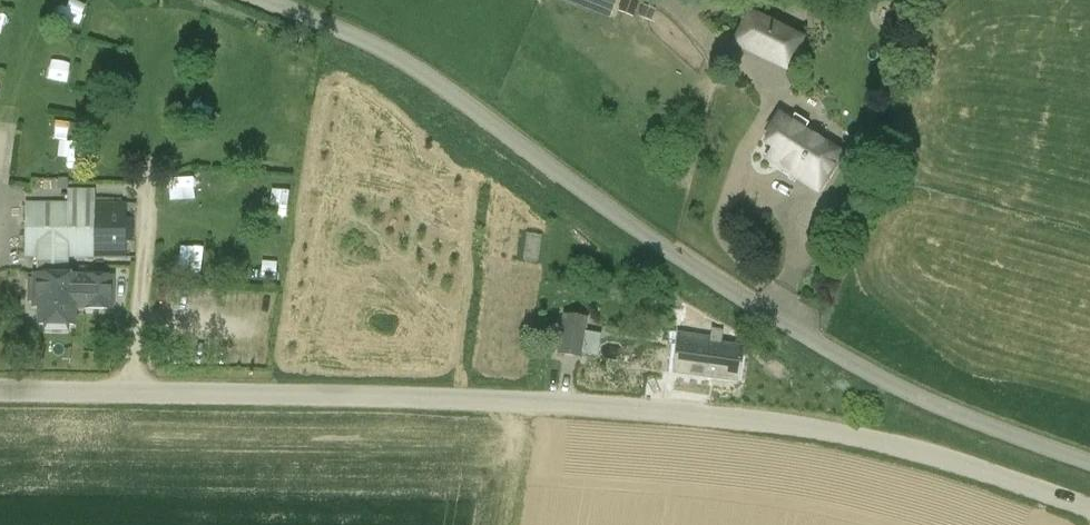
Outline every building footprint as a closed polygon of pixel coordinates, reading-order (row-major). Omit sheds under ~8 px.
[(619,12),(632,17),(637,4),(627,0),(623,0),(619,12)] [(651,22),(654,12),(644,9),(641,19),(651,22)] [(748,14),(741,28),(755,35),(748,49),(787,68),(800,40),(748,14)] [(102,80),(105,66),(87,62),(84,76),(102,80)] [(808,123),(794,114),(790,121),(781,116),(765,142),(776,149),(774,154),(775,163),(795,175),(798,171),(821,185),(841,153),(804,130),(808,123)] [(255,197),(276,201),(280,181),(259,177),(255,197)] [(95,203),(95,190),(67,189),(66,203),(26,202),(25,260),(36,260),(36,277),(33,277),(33,282),(27,282),(27,305),(33,305),(33,310),(39,310),(39,327),(45,327),(45,333),(68,333),(68,327),(74,327),(74,311),(111,311),(112,278),(67,278),(67,259),(123,260),(124,203),(95,203)] [(541,237),(527,235),(523,261),(537,263),(541,237)] [(258,276),(274,277),(275,259),(259,258),(258,276)] [(580,358),(586,319),(564,315),(558,355),(580,358)] [(719,345),(721,332),(712,331),(711,339),(677,335),(672,375),(738,383),(742,348),(719,345)]
